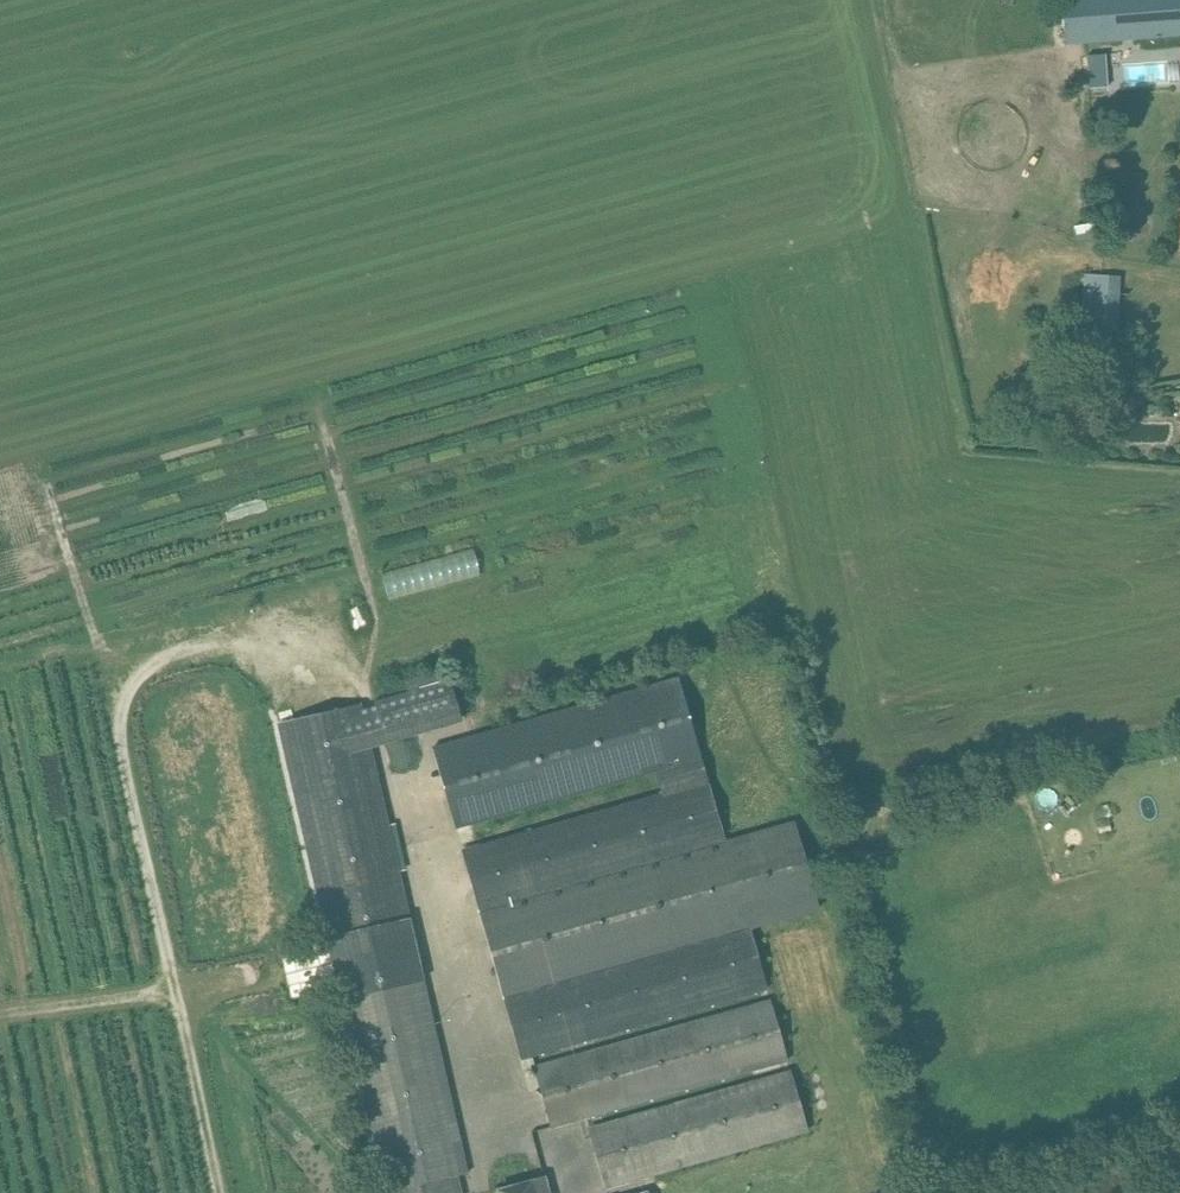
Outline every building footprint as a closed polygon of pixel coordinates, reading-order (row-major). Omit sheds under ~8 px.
[(1179,35),(1179,0),(1062,0),(1066,44),(1179,35)] [(1084,275),(1082,331),(1080,360),(1111,363),(1113,332),(1106,332),(1109,276),(1084,275)] [(656,773),(661,793),(462,850),(480,913),(727,845),(725,839),(708,779),(702,759),(679,678),(433,749),(456,830),(656,773)] [(332,959),(386,1192),(462,1192),(458,1176),(467,1174),(369,743),(461,717),(451,680),(375,701),(375,703),(360,706),(279,725),(332,959)] [(727,845),(480,913),(485,931),(522,1061),(768,990),(749,930),(821,909),(795,820),(725,839),(727,845)] [(787,1060),(770,1001),(535,1067),(552,1127),(787,1060)] [(590,1131),(599,1163),(605,1185),(761,1142),(807,1129),(791,1074),(590,1131)] [(545,1178),(498,1191),(499,1192),(549,1192),(545,1178)]
